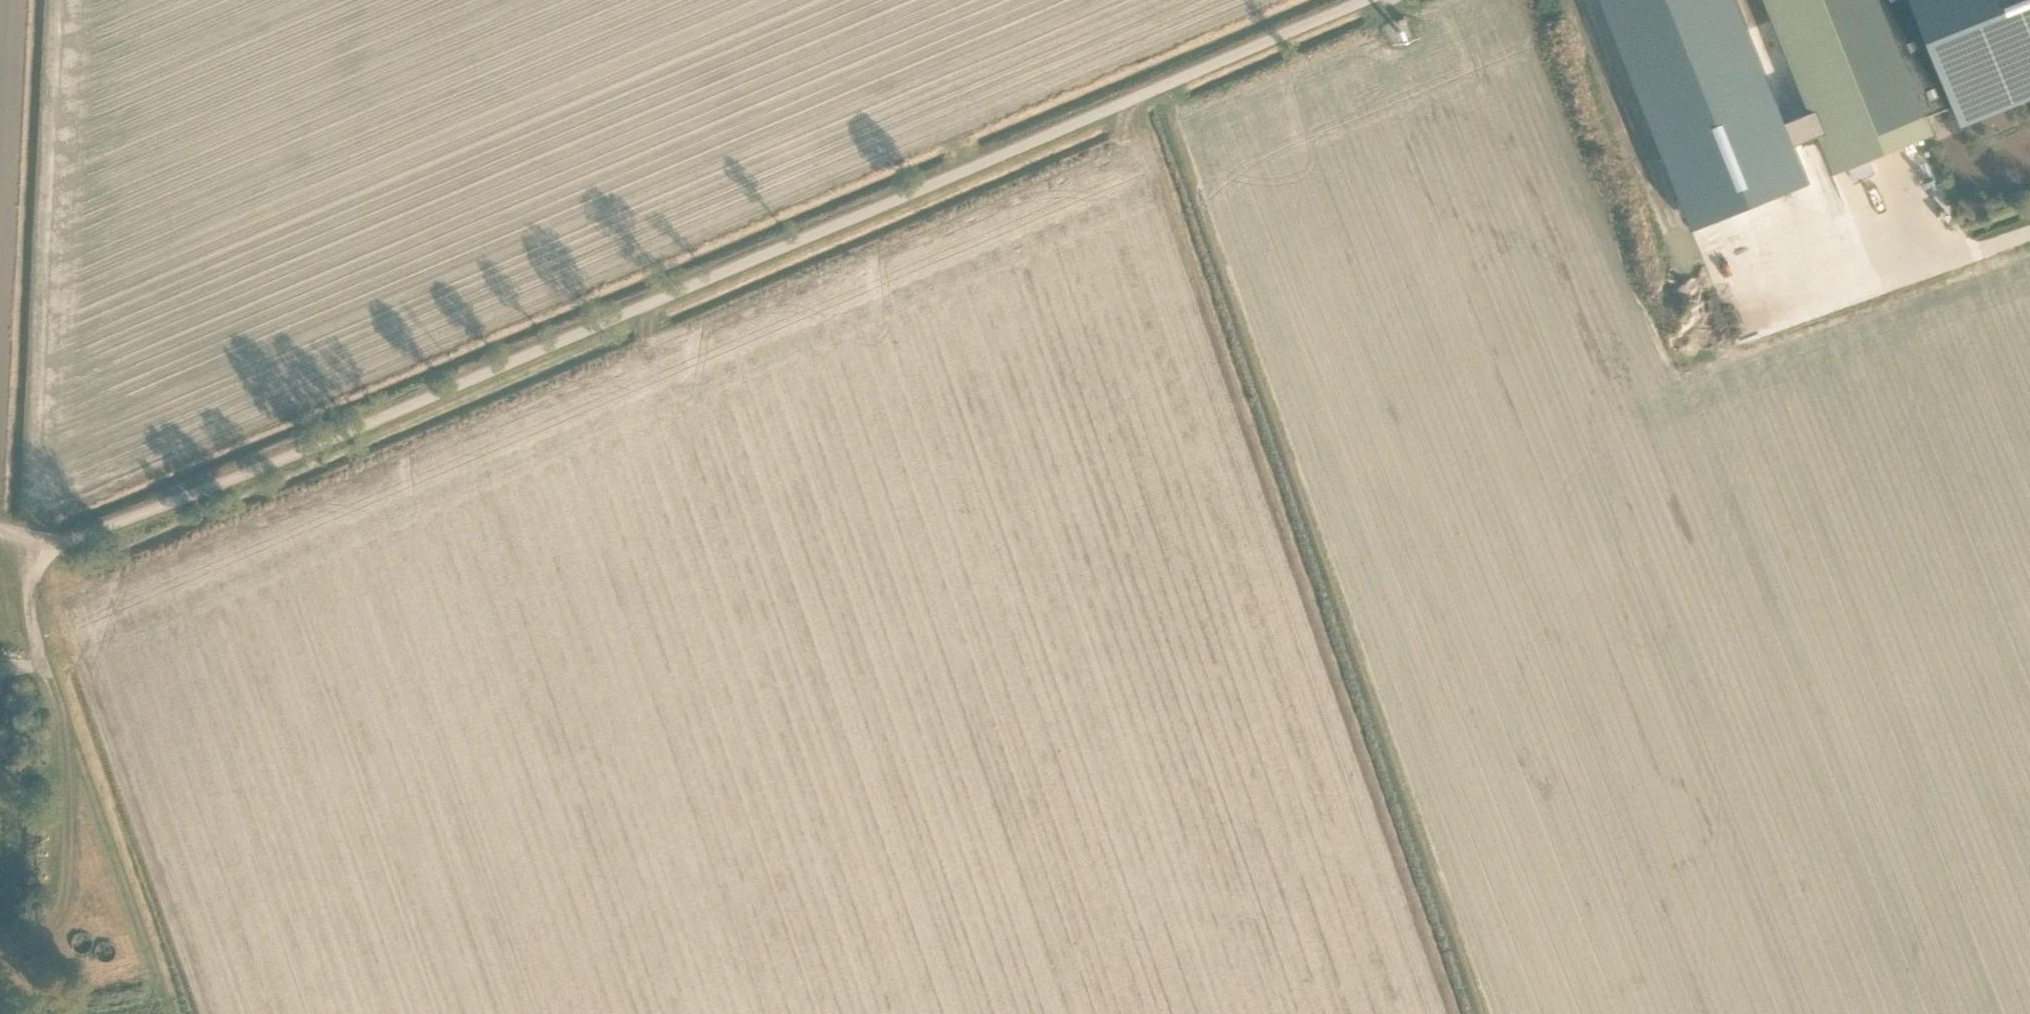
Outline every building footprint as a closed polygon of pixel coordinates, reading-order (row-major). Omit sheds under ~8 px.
[(1737,0),(1606,0),(1697,228),(1810,183),(1795,145),(1825,133),(1816,111),(1786,123),(1737,0)] [(1840,171),(1934,133),(1927,115),(1954,105),(1962,123),(2029,95),(2029,0),(1771,0),(1840,171)]
